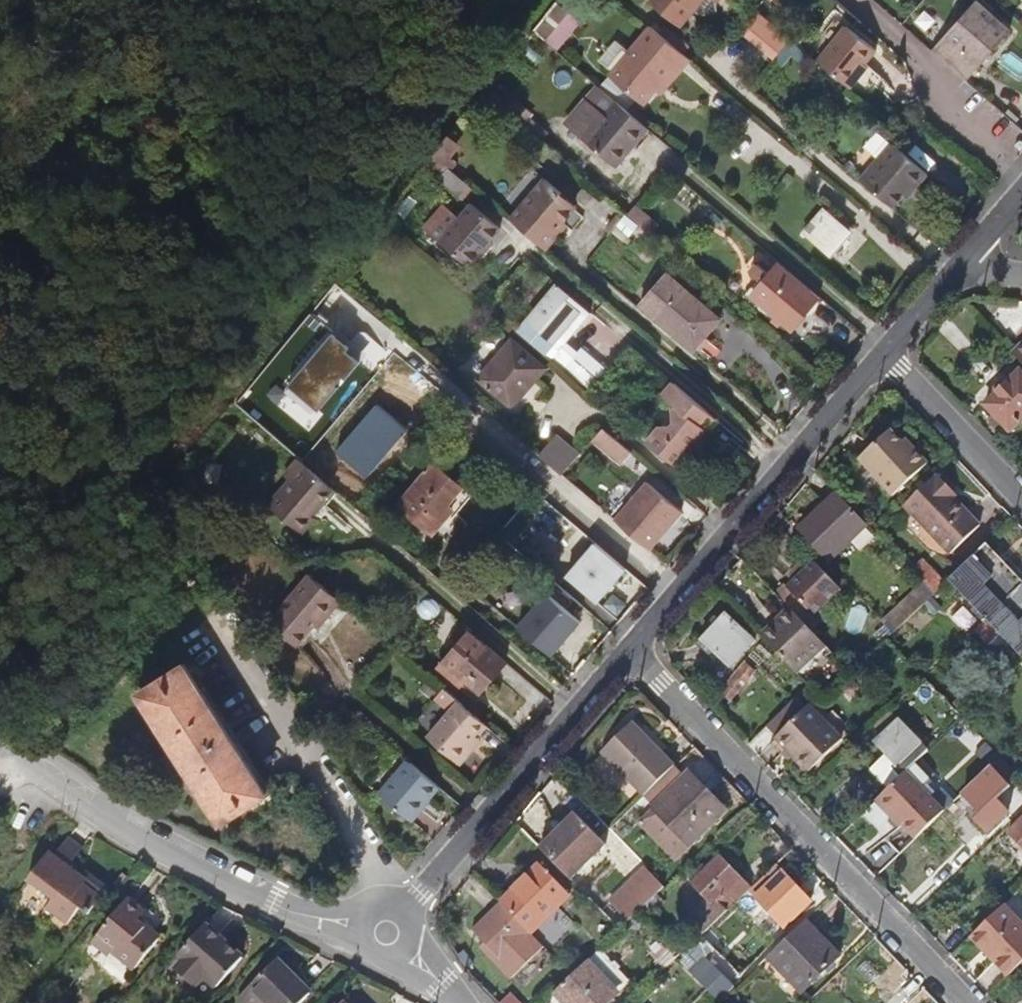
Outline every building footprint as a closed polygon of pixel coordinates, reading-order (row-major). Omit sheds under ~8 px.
[(716,0),(652,0),(651,2),(679,25),(694,8),(700,14),(715,12),(715,1),(716,0)] [(976,1),(933,52),(966,81),(1010,31),(976,1)] [(553,8),(534,31),(548,43),(557,50),(581,22),(557,3),(553,8)] [(741,30),(772,59),(792,37),(760,9),(741,30)] [(690,58),(650,24),(628,51),(611,71),(608,74),(643,103),(673,68),(678,72),(690,58)] [(856,27),(822,65),(854,92),(870,74),(866,71),(883,50),(856,27)] [(598,60),(611,71),(628,51),(615,40),(598,60)] [(598,85),(586,99),(604,114),(616,101),(598,85)] [(635,143),(648,128),(616,101),(604,114),(586,99),(565,124),(612,163),(632,140),(635,143)] [(878,155),(890,138),(876,129),(865,147),(878,155)] [(460,145),(450,136),(434,155),(443,162),(445,164),(460,145)] [(878,157),(859,179),(893,209),(905,195),(908,197),(928,173),(890,142),(878,157)] [(433,174),(443,162),(434,155),(424,167),(433,174)] [(543,179),(509,219),(545,250),(557,235),(554,232),(575,207),(543,179)] [(440,205),(421,227),(470,268),(490,244),(485,240),(497,226),(468,201),(455,217),(440,205)] [(653,231),(659,222),(634,207),(628,216),(653,231)] [(849,231),(822,208),(803,232),(830,254),(849,231)] [(630,240),(638,221),(617,212),(608,231),(630,240)] [(817,298),(777,264),(769,273),(757,263),(750,272),(762,282),(751,294),(791,329),(817,298)] [(640,304),(693,349),(718,319),(666,274),(640,304)] [(555,284),(526,318),(554,342),(579,312),(565,299),(568,295),(555,284)] [(515,404),(535,381),(546,368),(511,338),(480,374),(515,404)] [(1011,352),(1021,364),(1021,341),(1011,352)] [(581,351),(564,372),(590,394),(608,373),(581,351)] [(984,403),(1010,430),(1021,418),(1021,370),(1020,368),(984,403)] [(659,425),(645,441),(673,464),(684,452),(698,451),(704,443),(702,431),(714,416),(673,381),(662,394),(675,405),(671,410),(673,420),(668,425),(659,425)] [(613,457),(623,444),(603,428),(593,440),(613,457)] [(907,450),(887,430),(859,457),(878,478),(893,493),(926,462),(911,446),(907,450)] [(556,434),(538,455),(562,474),(579,454),(556,434)] [(310,515),(332,490),(296,459),(283,474),(289,479),(267,504),(302,533),(314,519),(310,515)] [(433,534),(449,515),(454,510),(448,505),(463,487),(432,462),(397,504),(433,534)] [(950,489),(935,474),(904,504),(951,554),(979,527),(947,493),(950,489)] [(650,482),(616,521),(650,550),(684,511),(650,482)] [(829,562),(868,524),(837,491),(798,529),(829,562)] [(989,541),(949,580),(987,620),(1021,587),(1021,577),(989,541)] [(911,565),(935,593),(940,588),(936,583),(938,580),(918,559),(911,565)] [(784,586),(777,592),(790,606),(805,621),(839,588),(814,561),(806,568),(800,563),(789,573),(795,579),(786,588),(784,586)] [(923,582),(883,620),(894,632),(934,594),(923,582)] [(987,620),(999,633),(1021,657),(1021,587),(987,620)] [(316,677),(363,621),(331,593),(284,650),(316,677)] [(798,673),(827,645),(805,621),(790,606),(761,633),(798,673)] [(726,613),(697,644),(711,657),(716,651),(732,666),(756,640),(726,613)] [(872,629),(884,642),(887,638),(894,632),(883,620),(882,619),(872,629)] [(999,633),(987,620),(975,630),(988,644),(999,633)] [(480,691),(506,660),(470,629),(443,661),(480,691)] [(853,649),(841,660),(852,672),(864,660),(853,649)] [(743,662),(720,688),(731,698),(754,672),(743,662)] [(267,793),(184,663),(138,692),(220,823),(267,793)] [(933,692),(922,680),(911,690),(922,702),(933,692)] [(449,712),(458,702),(443,689),(433,699),(449,712)] [(843,739),(800,694),(766,726),(776,737),(775,738),(807,773),(843,739)] [(468,746),(486,726),(458,702),(449,712),(427,738),(458,764),(472,749),(468,746)] [(672,763),(630,720),(600,749),(642,793),(672,763)] [(905,771),(897,762),(919,742),(899,720),(877,741),(887,751),(869,767),(888,788),(905,771)] [(410,820),(439,787),(408,761),(379,794),(410,820)] [(930,778),(915,762),(905,771),(888,788),(875,800),(891,817),(894,815),(915,837),(943,811),(930,796),(935,790),(927,781),(930,778)] [(651,804),(682,774),(674,765),(643,796),(651,804)] [(1011,785),(992,765),(963,791),(994,823),(1008,810),(997,798),(1011,785)] [(682,774),(651,804),(653,806),(690,844),(726,810),(686,770),(682,774)] [(690,844),(653,806),(637,822),(674,860),(690,844)] [(1008,831),(1021,846),(1021,818),(1008,831)] [(583,819),(554,846),(545,854),(569,879),(577,872),(607,845),(583,819)] [(56,855),(50,851),(28,880),(54,901),(47,910),(67,924),(80,907),(88,914),(108,888),(91,875),(83,883),(77,879),(80,874),(70,866),(80,851),(67,842),(56,855)] [(702,913),(713,924),(750,889),(719,856),(693,882),(712,903),(702,913)] [(284,858),(279,866),(294,874),(298,866),(284,858)] [(539,864),(500,902),(530,932),(531,933),(570,895),(539,864)] [(664,887),(644,865),(607,900),(628,921),(664,887)] [(812,900),(782,870),(755,896),(785,927),(812,900)] [(126,900),(93,941),(111,955),(115,951),(136,969),(160,940),(138,922),(144,914),(126,900)] [(500,902),(472,930),(483,944),(479,948),(496,965),(530,932),(500,902)] [(1008,976),(1021,963),(1021,926),(1002,905),(970,935),(1008,976)] [(839,954),(805,919),(766,956),(800,992),(839,954)] [(243,958),(205,925),(179,956),(183,959),(175,967),(198,986),(206,979),(217,988),(243,958)] [(665,930),(657,938),(677,959),(685,951),(665,930)] [(701,936),(688,948),(696,956),(709,944),(701,936)] [(696,956),(688,948),(685,951),(677,959),(696,979),(719,1002),(734,988),(705,958),(701,961),(696,956)] [(686,989),(696,979),(677,959),(667,969),(686,989)] [(277,960),(248,989),(262,1002),(301,1002),(311,994),(277,960)] [(588,960),(573,975),(555,992),(566,1002),(606,1002),(618,992),(588,960)] [(500,1002),(520,1002),(510,993),(500,1002)]
